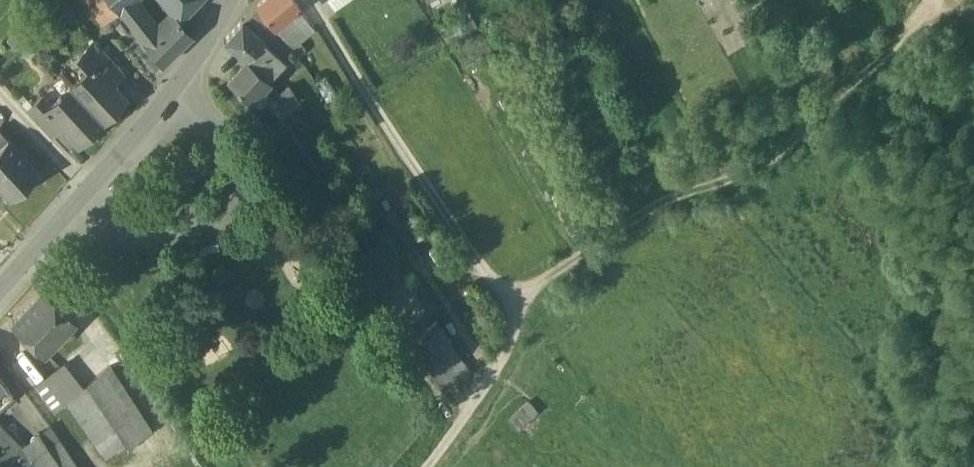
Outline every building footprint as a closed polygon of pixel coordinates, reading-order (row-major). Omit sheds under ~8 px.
[(118,7),(143,37),(156,24),(137,0),(126,0),(118,7)] [(173,8),(179,15),(194,0),(182,0),(173,8)] [(295,0),(262,0),(258,4),(267,17),(272,24),(274,22),(284,15),(298,4),(295,0)] [(258,4),(249,12),(257,24),(267,17),(258,4)] [(156,24),(143,37),(161,61),(191,32),(179,15),(173,8),(156,24)] [(284,15),(274,22),(283,35),(293,28),(284,15)] [(262,37),(242,20),(224,39),(243,55),(245,53),(246,55),(262,37)] [(262,37),(246,55),(257,66),(257,67),(267,77),(279,64),(277,63),(283,56),(262,37)] [(94,41),(78,55),(89,67),(93,63),(105,52),(94,41)] [(105,52),(93,63),(111,82),(123,72),(105,52)] [(246,55),(245,53),(243,55),(227,75),(250,96),(267,77),(257,67),(257,66),(246,55)] [(283,56),(277,63),(279,64),(282,67),(288,60),(283,56)] [(89,67),(70,85),(101,119),(102,119),(125,97),(111,82),(93,63),(89,67)] [(283,86),(270,94),(280,109),(297,98),(289,83),(283,86)] [(101,119),(70,85),(49,104),(46,107),(62,125),(78,141),(101,119)] [(62,125),(46,107),(49,104),(41,95),(26,108),(51,135),(62,125)] [(7,138),(0,144),(0,185),(11,197),(38,172),(7,138)] [(422,283),(394,283),(394,330),(422,329),(422,283)] [(43,288),(12,319),(41,348),(72,316),(43,288)] [(441,324),(417,339),(446,384),(470,368),(441,324)] [(79,389),(59,364),(44,376),(65,401),(79,389)] [(152,428),(110,365),(86,383),(114,423),(128,446),(152,428)] [(65,401),(44,376),(36,383),(56,408),(65,401)] [(0,393),(0,407),(12,395),(6,387),(0,393)] [(3,465),(22,447),(0,425),(0,462),(3,465)] [(39,432),(61,465),(62,466),(79,466),(50,425),(39,432)] [(2,465),(3,466),(58,466),(61,465),(39,432),(22,447),(3,465),(2,465)]
